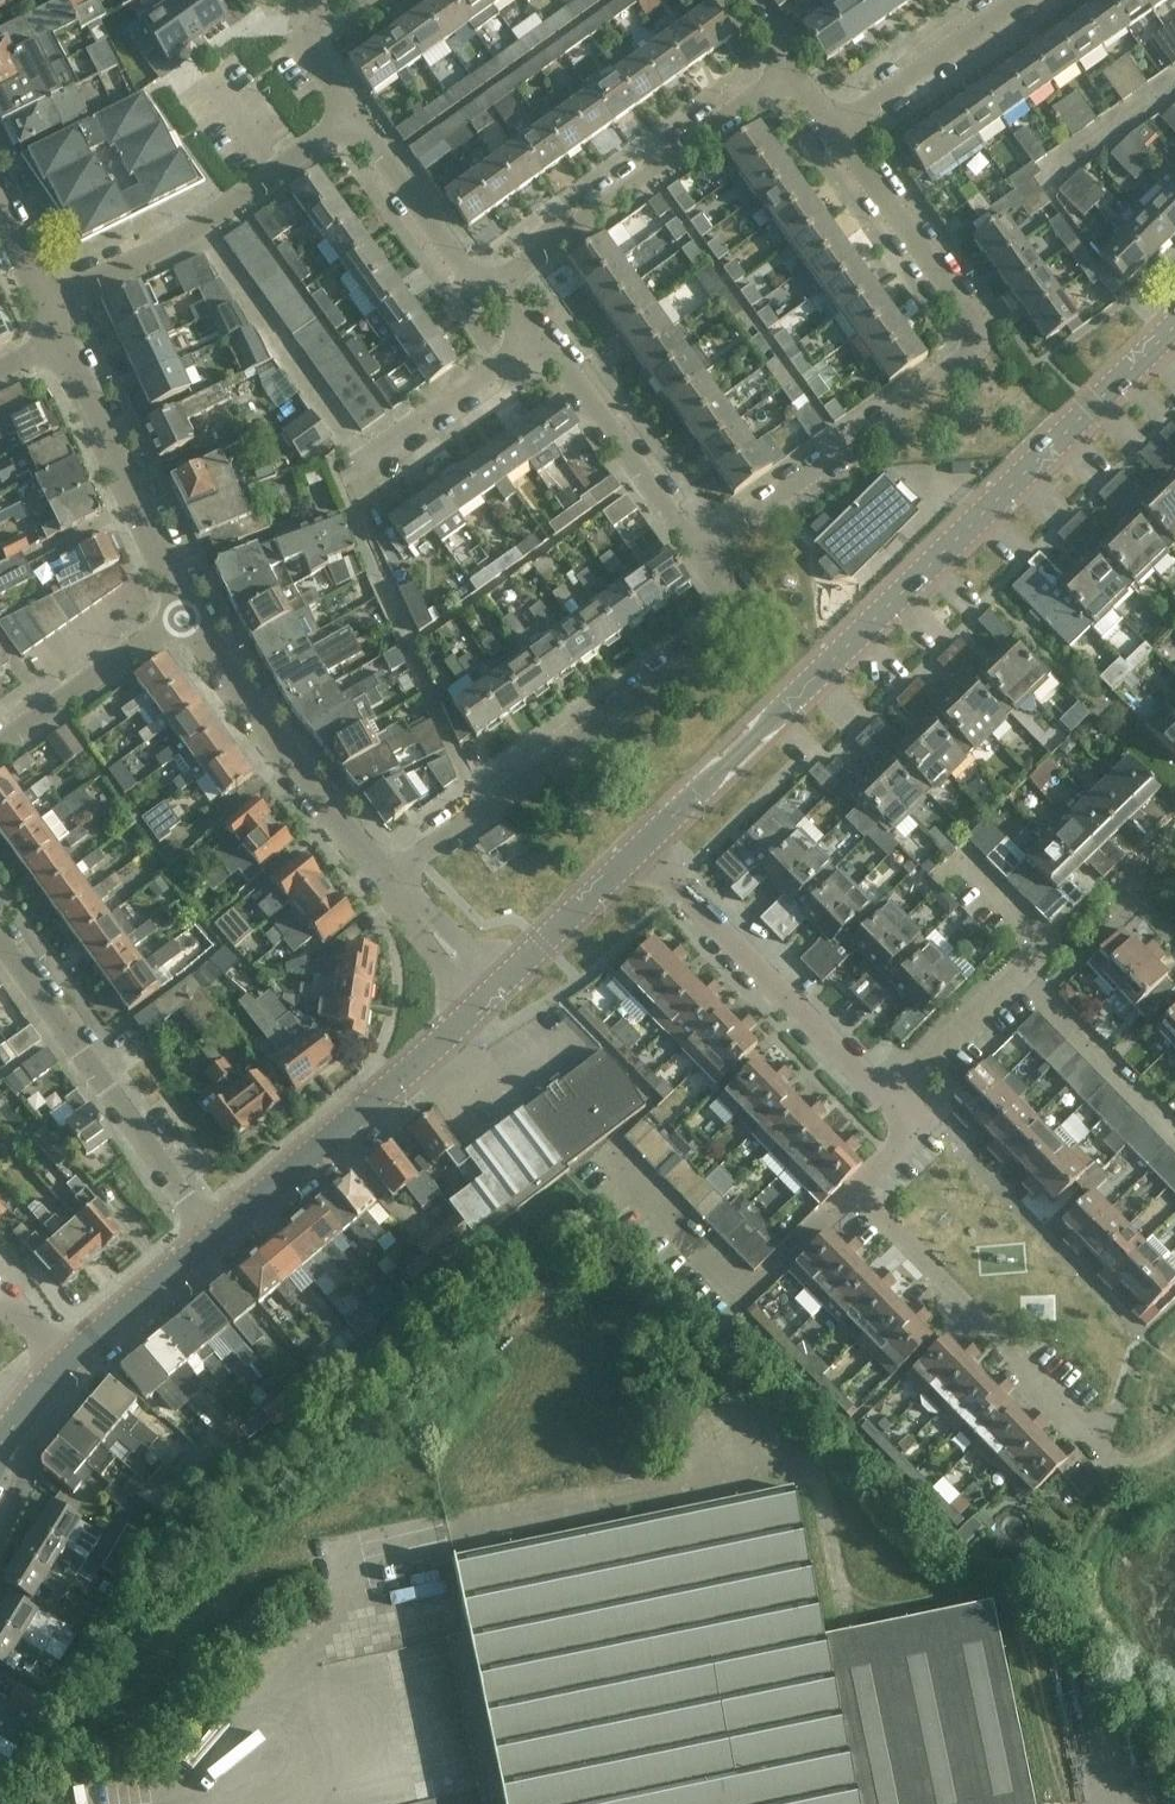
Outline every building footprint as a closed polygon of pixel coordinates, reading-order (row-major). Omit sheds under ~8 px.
[(15,61),(12,55),(52,36),(78,23),(81,28),(105,18),(97,0),(72,12),(66,0),(65,0),(0,32),(0,36),(4,44),(0,46),(0,68),(15,61)] [(170,5),(197,43),(225,22),(214,6),(223,0),(178,0),(170,5)] [(422,10),(445,42),(469,25),(451,0),(436,0),(422,10)] [(469,25),(474,32),(486,24),(481,16),(494,7),(488,0),(451,0),(469,25)] [(597,0),(576,0),(565,8),(575,20),(599,3),(597,0)] [(633,0),(619,0),(604,11),(612,22),(637,5),(633,0)] [(778,9),(791,0),(772,0),(778,9)] [(825,11),(850,45),(874,28),(853,0),(840,0),(825,11)] [(874,28),(897,12),(888,0),(853,0),(874,28)] [(897,12),(913,0),(888,0),(897,12)] [(1079,17),(1102,49),(1127,31),(1105,0),(1102,0),(1103,0),(1079,17)] [(1127,31),(1153,13),(1144,0),(1105,0),(1127,31)] [(1153,13),(1171,0),(1144,0),(1153,13)] [(140,21),(125,32),(143,57),(157,48),(168,63),(197,43),(170,5),(143,25),(140,21)] [(710,5),(685,23),(709,56),(734,38),(710,5)] [(575,20),(565,8),(542,25),(551,38),(575,20)] [(422,10),(398,27),(421,60),(445,42),(422,10)] [(612,22),(604,11),(580,28),(588,39),(612,22)] [(850,45),(825,11),(802,27),(827,62),(850,45)] [(1056,33),(1054,34),(1077,67),(1102,49),(1079,17),(1056,33)] [(685,23),(662,40),(685,73),(709,56),(685,23)] [(1165,31),(1174,44),(1174,24),(1165,31)] [(551,38),(542,25),(530,34),(526,29),(515,37),(518,42),(527,55),(551,38)] [(398,27),(374,44),(406,88),(416,82),(407,70),(421,60),(398,27)] [(588,39),(580,28),(556,45),(564,56),(588,39)] [(1165,31),(1153,40),(1172,67),(1174,65),(1174,44),(1165,31)] [(1052,36),(1029,53),(1051,85),(1077,67),(1054,34),(1052,36)] [(65,60),(52,36),(12,55),(15,61),(0,68),(0,93),(65,60)] [(662,40),(638,57),(661,90),(685,73),(662,40)] [(527,55),(518,42),(494,60),(503,72),(527,55)] [(397,77),(374,44),(349,62),(373,94),(397,77)] [(564,56),(556,45),(533,62),(541,73),(564,56)] [(1005,69),(1003,71),(1026,103),(1051,85),(1029,53),(1006,70),(1005,69)] [(638,57),(614,74),(637,107),(661,90),(638,57)] [(1127,57),(1114,66),(1134,94),(1147,85),(1127,57)] [(0,93),(0,120),(2,124),(1,124),(2,127),(9,123),(80,89),(79,88),(70,70),(65,60),(0,93)] [(503,72),(494,60),(471,77),(480,88),(503,72)] [(541,73),(533,62),(509,79),(517,91),(541,73)] [(1134,94),(1114,66),(1102,75),(1122,103),(1134,94)] [(604,82),(590,92),(613,124),(637,107),(614,74),(610,69),(600,76),(604,82)] [(1002,72),(979,89),(1001,121),(1026,103),(1003,71),(1001,72),(1002,72)] [(480,88),(471,77),(447,95),(455,106),(480,88)] [(517,91),(509,79),(485,96),(494,107),(517,91)] [(80,89),(9,123),(21,148),(61,129),(63,133),(94,117),(80,89)] [(955,105),(954,106),(977,138),(1001,121),(979,89),(955,106),(955,105)] [(590,92),(567,109),(590,141),(613,124),(590,92)] [(1076,93),(1064,102),(1084,130),(1097,121),(1076,93)] [(455,106),(447,95),(423,112),(431,123),(455,106)] [(494,107),(485,96),(460,114),(469,125),(494,107)] [(157,129),(142,98),(85,127),(101,159),(105,157),(120,187),(124,185),(139,215),(197,187),(181,155),(177,157),(162,126),(157,129)] [(1084,130),(1064,102),(1052,111),(1072,139),(1084,130)] [(411,111),(416,117),(396,132),(404,143),(431,123),(423,112),(419,105),(411,111)] [(951,108),(928,125),(959,168),(985,150),(977,138),(954,106),(951,108)] [(567,109),(543,126),(566,158),(590,141),(567,109)] [(1171,110),(1161,120),(1174,135),(1174,113),(1171,110)] [(469,125),(460,114),(437,131),(445,142),(469,125)] [(722,152),(738,176),(776,148),(760,125),(722,152)] [(959,168),(928,125),(905,142),(904,141),(902,143),(932,183),(937,184),(959,168)] [(543,126),(520,142),(543,174),(566,158),(543,126)] [(101,159),(85,127),(27,155),(43,187),(47,185),(63,216),(67,214),(120,187),(105,157),(101,159)] [(1014,139),(1032,164),(1034,166),(1046,157),(1032,138),(1026,130),(1014,139)] [(445,142),(437,131),(409,151),(417,162),(445,142)] [(1132,135),(1121,146),(1145,171),(1156,160),(1132,135)] [(520,142),(495,160),(518,192),(543,174),(520,142)] [(1145,171),(1121,146),(1110,157),(1135,181),(1145,171)] [(738,176),(755,199),(793,171),(776,148),(738,176)] [(495,160),(471,177),(494,209),(518,192),(495,160)] [(1034,166),(1032,164),(1008,182),(1016,193),(1033,180),(1040,175),(1034,166)] [(755,199),(772,222),(810,195),(793,171),(755,199)] [(1166,191),(1174,201),(1174,181),(1165,171),(1155,181),(1166,191)] [(1080,172),(1069,183),(1095,208),(1106,197),(1080,172)] [(290,193),(307,218),(335,198),(318,173),(290,193)] [(494,209),(471,177),(445,196),(468,228),(494,209)] [(1041,193),(1033,180),(1016,193),(1005,201),(1014,213),(1021,207),(1041,193)] [(1095,208),(1069,183),(1059,193),(1085,219),(1095,208)] [(667,191),(681,211),(684,215),(695,207),(678,184),(667,191)] [(124,185),(120,187),(67,214),(82,244),(139,215),(124,185)] [(1143,213),(1171,241),(1172,239),(1174,236),(1174,201),(1166,191),(1143,213)] [(1041,193),(1021,207),(1029,220),(1050,205),(1041,193)] [(772,222),(788,245),(826,218),(810,195),(772,222)] [(659,197),(648,205),(659,220),(670,212),(659,197)] [(307,218),(325,242),(353,222),(335,198),(307,218)] [(998,222),(983,202),(971,211),(978,220),(967,227),(975,238),(998,222)] [(254,219),(268,238),(280,230),(266,210),(254,219)] [(1143,213),(1121,235),(1148,262),(1168,242),(1169,243),(1171,241),(1143,213)] [(701,215),(690,223),(701,238),(712,230),(701,215)] [(1048,225),(1067,251),(1078,243),(1059,217),(1048,225)] [(788,245),(805,269),(844,242),(826,218),(788,245)] [(998,222),(975,238),(973,240),(974,242),(975,242),(992,266),(1023,243),(1005,218),(998,222)] [(665,228),(676,243),(688,235),(677,220),(665,228)] [(325,242),(342,265),(370,245),(353,222),(325,242)] [(224,241),(232,253),(255,236),(247,225),(224,241)] [(1103,262),(1125,284),(1126,285),(1128,283),(1127,283),(1148,262),(1121,235),(1099,257),(1103,262)] [(232,253),(241,265),(264,248),(255,236),(232,253)] [(567,263),(583,287),(621,260),(605,236),(567,263)] [(707,247),(717,261),(728,253),(718,239),(707,247)] [(805,269),(821,291),(860,264),(844,242),(805,269)] [(289,243),(277,252),(288,267),(300,259),(289,243)] [(682,251),(693,266),(704,258),(694,243),(682,251)] [(1008,289),(1009,291),(1041,269),(1023,243),(992,266),(1008,289)] [(1067,251),(1084,276),(1096,268),(1078,243),(1067,251)] [(350,296),(359,290),(387,269),(370,245),(342,265),(348,274),(342,278),(341,284),(350,296)] [(272,260),(264,248),(241,265),(249,277),(272,260)] [(219,280),(203,256),(173,270),(185,297),(200,290),(216,283),(215,282),(219,280)] [(313,276),(300,259),(288,267),(300,285),(313,276)] [(281,272),(272,260),(249,277),(258,288),(281,272)] [(583,287),(600,310),(638,282),(621,260),(583,287)] [(723,270),(734,285),(745,277),(735,262),(723,270)] [(1096,268),(1084,276),(1093,288),(1100,283),(1113,296),(1125,284),(1103,262),(1096,268)] [(821,291),(838,315),(876,287),(860,264),(821,291)] [(710,266),(698,274),(709,289),(721,281),(710,266)] [(359,290),(377,314),(405,294),(387,269),(359,290)] [(1011,293),(1028,316),(1059,294),(1041,269),(1009,291),(1011,293)] [(258,288),(266,300),(289,284),(281,272),(258,288)] [(220,280),(219,280),(215,282),(216,283),(200,290),(211,316),(234,305),(228,293),(220,280)] [(600,310),(616,333),(655,306),(638,282),(600,310)] [(266,300),(275,312),(298,295),(289,284),(266,300)] [(740,293),(751,308),(762,300),(751,285),(740,293)] [(102,304),(114,331),(153,312),(140,286),(102,304)] [(838,315),(855,338),(893,311),(876,287),(838,315)] [(716,298),(732,321),(744,313),(727,290),(716,298)] [(333,308),(321,291),(311,298),(323,315),(333,308)] [(377,314),(394,338),(422,318),(405,294),(377,314)] [(1059,294),(1028,316),(1045,340),(1044,340),(1046,342),(1077,319),(1059,294)] [(275,312),(283,324),(306,307),(298,295),(275,312)] [(235,304),(234,305),(211,316),(223,342),(229,340),(229,339),(249,329),(245,319),(235,304)] [(616,333),(633,356),(671,329),(655,306),(616,333)] [(283,324),(292,335),(315,319),(306,307),(283,324)] [(345,324),(333,308),(323,315),(335,331),(345,324)] [(756,316),(767,331),(779,323),(768,308),(756,316)] [(855,338),(871,361),(909,334),(893,311),(855,338)] [(114,331),(126,356),(165,338),(153,312),(114,331)] [(744,313),(732,321),(742,335),(754,327),(744,313)] [(13,340),(0,314),(0,346),(13,340)] [(394,338),(411,362),(439,342),(422,318),(394,338)] [(292,335),(300,347),(323,331),(315,319),(292,335)] [(252,328),(249,329),(229,339),(229,340),(245,374),(271,362),(259,338),(252,328)] [(633,356),(650,380),(688,353),(671,329),(633,356)] [(300,347),(308,359),(332,343),(323,331),(300,347)] [(784,332),(773,339),(783,354),(794,346),(784,332)] [(909,334),(871,361),(889,385),(927,358),(909,334)] [(760,336),(749,344),(758,356),(769,348),(760,336)] [(126,356),(138,381),(177,363),(165,338),(126,356)] [(367,356),(355,339),(346,347),(357,363),(367,356)] [(439,342),(411,362),(404,367),(411,377),(418,372),(428,385),(456,365),(439,342)] [(308,359),(318,373),(341,356),(332,343),(308,359)] [(650,380),(667,403),(705,376),(688,353),(650,380)] [(812,370),(801,355),(790,363),(801,378),(812,370)] [(318,373),(327,384),(350,368),(341,356),(318,373)] [(379,372),(367,356),(357,363),(369,379),(379,372)] [(177,363),(138,381),(151,408),(189,390),(182,374),(192,370),(187,358),(177,363)] [(765,367),(776,381),(787,373),(777,359),(765,367)] [(327,384),(335,396),(358,380),(350,368),(327,384)] [(667,403),(683,425),(721,398),(705,376),(667,403)] [(375,387),(379,392),(393,411),(405,402),(387,378),(375,387)] [(828,392),(818,378),(807,386),(817,400),(828,392)] [(335,396),(344,408),(367,392),(358,380),(335,396)] [(804,396),(794,383),(783,391),(793,404),(804,396)] [(19,386),(6,393),(18,418),(32,411),(19,386)] [(182,405),(164,413),(143,424),(160,459),(195,442),(186,423),(228,402),(220,386),(182,405)] [(344,408),(353,420),(376,404),(367,392),(344,408)] [(0,396),(0,412),(6,424),(18,418),(6,393),(0,396)] [(683,425),(700,450),(738,422),(721,398),(683,425)] [(557,401),(534,417),(562,456),(560,457),(565,464),(589,448),(582,437),(583,436),(557,401)] [(834,402),(823,409),(834,425),(845,417),(834,402)] [(376,404),(353,420),(362,433),(385,416),(376,404)] [(0,427),(0,442),(15,435),(23,450),(58,433),(56,430),(58,425),(55,420),(51,419),(45,405),(32,411),(18,418),(6,424),(0,427)] [(809,406),(794,417),(811,441),(826,430),(809,406)] [(283,435),(302,461),(330,441),(311,415),(283,435)] [(534,417),(510,435),(530,462),(528,463),(537,475),(560,457),(562,456),(534,417)] [(700,450),(717,473),(755,445),(738,422),(700,450)] [(1171,425),(1159,437),(1174,453),(1174,430),(1171,425)] [(510,435),(486,452),(506,480),(528,463),(530,462),(510,435)] [(34,482),(35,482),(35,481),(73,461),(61,437),(26,455),(34,470),(29,473),(34,482)] [(249,490),(277,480),(269,462),(254,468),(242,444),(170,479),(199,539),(232,526),(238,542),(269,530),(263,513),(258,515),(249,490)] [(755,445),(717,473),(734,496),(772,469),(755,445)] [(1155,492),(1174,512),(1174,471),(1150,445),(1139,457),(1156,474),(1155,475),(1163,483),(1155,492)] [(486,452),(462,469),(481,497),(495,488),(505,502),(516,494),(505,480),(506,480),(486,452)] [(23,506),(22,504),(0,515),(0,525),(0,526),(14,520),(16,524),(41,511),(48,508),(86,488),(73,461),(35,481),(35,482),(43,497),(35,501),(35,500),(23,506)] [(1,486),(17,478),(9,463),(0,467),(0,484),(1,486)] [(462,469),(437,487),(457,515),(481,497),(462,469)] [(1109,486),(1135,512),(1130,518),(1138,526),(1149,515),(1157,524),(1152,529),(1171,549),(1174,545),(1174,512),(1155,492),(1146,500),(1138,491),(1137,492),(1121,474),(1109,486)] [(612,477),(611,478),(590,494),(599,506),(621,489),(612,477)] [(814,547),(815,546),(819,542),(849,577),(884,546),(881,543),(890,535),(892,537),(914,513),(880,482),(885,478),(884,477),(813,546),(814,547)] [(1123,523),(1114,531),(1151,569),(1171,549),(1152,529),(1157,524),(1149,515),(1138,526),(1130,518),(1135,512),(1109,486),(1098,497),(1115,514),(1114,515),(1123,523)] [(437,487),(414,503),(434,531),(433,532),(441,544),(466,526),(457,515),(437,487)] [(86,488),(48,508),(56,523),(42,531),(41,528),(35,531),(38,538),(41,544),(46,542),(47,542),(96,518),(91,508),(95,506),(86,488)] [(599,506),(590,494),(587,496),(588,498),(568,513),(575,523),(599,506)] [(626,497),(604,513),(615,528),(637,512),(626,497)] [(434,531),(414,503),(389,522),(409,550),(433,532),(434,531)] [(575,523),(568,513),(549,527),(556,537),(575,523)] [(1080,514),(1068,526),(1094,552),(1089,558),(1097,566),(1108,555),(1116,563),(1111,569),(1130,589),(1151,569),(1114,531),(1106,540),(1097,531),(1097,532),(1080,514)] [(340,517),(312,527),(325,563),(354,552),(340,517)] [(1082,563),(1073,571),(1110,609),(1130,589),(1111,569),(1116,563),(1108,555),(1097,566),(1089,558),(1094,552),(1068,526),(1057,537),(1074,554),(1073,555),(1082,563)] [(325,563),(312,527),(275,541),(284,565),(303,558),(310,576),(327,567),(325,563)] [(89,580),(118,565),(119,565),(113,553),(117,552),(109,535),(59,559),(66,574),(55,579),(61,593),(62,593),(76,586),(89,580)] [(27,565),(22,555),(29,551),(29,550),(30,550),(23,536),(0,548),(0,550),(6,562),(0,565),(0,579),(27,565)] [(534,537),(519,548),(526,558),(541,547),(534,537)] [(214,571),(225,592),(268,571),(257,548),(218,562),(214,571)] [(526,558),(519,548),(494,565),(502,575),(526,558)] [(602,560),(611,573),(622,565),(613,552),(602,560)] [(666,552),(644,569),(667,601),(688,586),(688,587),(690,585),(666,552)] [(1056,572),(1039,554),(1027,566),(1031,570),(1053,592),(1048,597),(1056,606),(1067,595),(1076,603),(1070,609),(1089,629),(1102,642),(1123,621),(1110,609),(1073,571),(1065,580),(1056,571),(1056,572)] [(35,580),(27,565),(0,579),(0,597),(35,580)] [(128,584),(118,565),(89,580),(103,600),(128,584)] [(502,575),(494,565),(470,582),(478,592),(502,575)] [(644,569),(620,586),(643,618),(664,603),(664,604),(667,602),(667,601),(644,569)] [(578,577),(587,590),(598,582),(589,570),(578,577)] [(1053,592),(1031,570),(1011,590),(1069,649),(1089,629),(1070,609),(1076,603),(1067,595),(1056,606),(1048,597),(1053,592)] [(225,592),(237,617),(279,594),(268,571),(225,592)] [(366,577),(356,582),(361,594),(372,590),(366,577)] [(92,608),(103,600),(89,580),(76,586),(92,608)] [(399,591),(419,633),(432,624),(414,584),(399,591)] [(76,586),(62,593),(80,617),(92,608),(76,586)] [(294,586),(279,594),(237,617),(247,634),(247,633),(251,640),(305,609),(318,602),(313,592),(301,599),(300,598),(294,586)] [(620,586),(597,603),(620,635),(640,620),(641,621),(644,619),(643,618),(620,586)] [(555,594),(573,620),(596,652),(617,637),(617,638),(620,635),(597,603),(583,612),(565,587),(555,594)] [(62,593),(61,593),(50,599),(68,625),(80,617),(62,593)] [(50,599),(37,605),(56,633),(68,625),(50,599)] [(536,600),(531,599),(524,603),(548,637),(573,669),(593,654),(593,655),(597,652),(596,652),(573,620),(559,629),(541,604),(536,600)] [(37,605),(24,612),(45,641),(56,633),(37,605)] [(311,620),(305,609),(251,640),(255,647),(254,648),(263,663),(264,662),(264,663),(305,639),(298,627),(311,620)] [(24,612),(11,618),(33,650),(45,641),(24,612)] [(1051,675),(989,612),(977,623),(994,641),(993,641),(1002,650),(993,658),(1031,695),(1051,675)] [(517,621),(512,615),(503,622),(507,628),(522,648),(526,653),(549,686),(570,671),(570,672),(573,669),(548,637),(535,646),(517,621)] [(11,618),(0,623),(0,627),(21,658),(33,650),(11,618)] [(311,650),(306,640),(305,639),(264,663),(273,680),(276,686),(355,642),(348,629),(311,650)] [(483,645),(493,658),(502,651),(493,638),(483,645)] [(976,658),(959,641),(948,652),(974,678),(968,685),(976,693),(987,681),(996,690),(990,696),(1009,716),(1016,709),(1021,713),(1031,716),(1036,711),(1034,701),(1035,700),(1030,695),(1031,695),(993,658),(985,666),(976,658)] [(361,653),(355,642),(276,686),(280,693),(281,693),(290,709),(331,686),(324,673),(361,653)] [(1145,645),(1124,665),(1132,673),(1153,652),(1145,645)] [(510,664),(502,670),(525,703),(546,688),(546,689),(549,686),(526,653),(522,648),(509,657),(509,662),(510,664)] [(974,678),(948,652),(936,663),(953,681),(961,690),(953,698),(990,735),(1009,716),(990,696),(996,690),(987,681),(976,693),(968,685),(974,678)] [(9,666),(0,654),(0,672),(9,666)] [(458,663),(468,677),(470,675),(479,668),(469,655),(458,663)] [(128,721),(138,714),(184,680),(167,657),(168,657),(167,656),(135,679),(146,695),(122,712),(128,721)] [(1119,660),(1116,663),(1099,680),(1112,693),(1132,673),(1124,665),(1119,660)] [(502,670),(478,687),(502,720),(522,705),(523,706),(526,703),(525,703),(502,670)] [(301,725),(306,731),(388,684),(383,673),(353,689),(340,698),(333,685),(331,686),(290,709),(302,724),(301,725)] [(470,675),(468,677),(448,691),(448,695),(451,700),(442,707),(459,745),(474,735),(476,739),(478,737),(499,722),(499,723),(502,720),(478,687),(470,675)] [(146,745),(170,727),(170,726),(201,704),(184,680),(138,714),(149,729),(139,736),(146,745)] [(935,698),(918,681),(907,692),(933,718),(928,723),(936,732),(947,720),(956,729),(950,734),(969,754),(990,735),(953,698),(944,706),(936,698),(935,698)] [(312,736),(324,751),(365,728),(357,715),(370,707),(396,695),(390,683),(388,684),(306,731),(311,737),(312,736)] [(920,730),(912,738),(949,774),(969,754),(950,734),(956,729),(947,720),(936,732),(928,723),(933,718),(907,692),(895,703),(912,720),(912,721),(920,730)] [(163,769),(173,762),(218,729),(201,704),(170,726),(170,727),(181,742),(157,760),(163,769)] [(1174,716),(1164,705),(1144,726),(1174,757),(1174,716)] [(405,735),(340,771),(346,778),(345,778),(355,790),(357,792),(378,782),(399,771),(391,756),(403,750),(404,751),(419,743),(427,759),(444,751),(431,721),(406,736),(405,735)] [(877,721),(866,732),(892,758),(887,763),(895,771),(906,760),(915,769),(909,774),(928,794),(949,774),(912,738),(903,746),(895,737),(894,738),(877,721)] [(336,765),(340,771),(405,735),(399,724),(374,738),(367,726),(365,728),(324,751),(325,752),(324,752),(335,766),(336,765)] [(65,729),(48,742),(66,766),(83,754),(65,729)] [(181,793),(205,775),(204,774),(235,752),(218,729),(173,762),(184,777),(174,784),(181,793)] [(879,769),(871,778),(908,814),(928,794),(909,774),(915,769),(906,760),(895,771),(887,763),(892,758),(866,732),(855,743),(872,760),(871,761),(879,769)] [(204,774),(205,775),(223,799),(242,786),(242,785),(254,776),(253,775),(252,775),(235,752),(204,774)] [(28,756),(12,768),(19,777),(35,765),(28,756)] [(1107,781),(1155,829),(1166,818),(1149,801),(1159,792),(1124,756),(1120,759),(1125,764),(1107,781)] [(457,781),(447,758),(427,767),(443,790),(457,781)] [(853,778),(837,761),(826,771),(839,785),(851,797),(887,834),(908,814),(871,778),(862,786),(854,777),(853,778)] [(818,765),(808,775),(828,796),(839,785),(826,771),(825,772),(818,765)] [(21,798),(4,774),(0,776),(0,813),(21,798)] [(8,845),(39,822),(30,809),(38,803),(37,801),(53,789),(46,780),(21,798),(0,813),(0,835),(8,845)] [(386,791),(383,788),(367,799),(386,825),(393,820),(394,822),(402,816),(401,815),(418,803),(404,784),(402,780),(386,791)] [(1083,797),(1118,832),(1127,823),(1143,840),(1155,829),(1107,781),(1091,797),(1087,793),(1083,797)] [(1067,822),(1113,869),(1125,858),(1109,841),(1118,832),(1083,797),(1080,800),(1085,804),(1067,822)] [(8,845),(25,869),(56,846),(47,832),(71,814),(71,813),(79,808),(72,798),(39,822),(8,845)] [(211,855),(221,866),(272,824),(266,817),(268,815),(256,801),(225,828),(233,837),(211,855)] [(142,820),(160,844),(172,836),(170,833),(181,825),(166,803),(142,820)] [(715,866),(734,886),(757,865),(752,860),(760,851),(771,862),(780,854),(774,848),(793,829),(774,809),(715,866)] [(966,840),(976,851),(998,829),(987,819),(966,840)] [(1042,837),(1077,872),(1086,863),(1103,880),(1113,869),(1067,822),(1050,838),(1046,833),(1042,837)] [(272,824),(221,866),(206,879),(216,890),(238,871),(249,885),(264,872),(261,868),(291,843),(279,828),(277,830),(272,824)] [(490,835),(500,849),(515,838),(514,837),(513,838),(505,826),(506,825),(505,824),(490,835)] [(64,840),(71,850),(88,838),(81,827),(64,840)] [(768,878),(776,886),(813,849),(793,829),(774,848),(780,854),(771,862),(760,851),(752,860),(757,865),(734,886),(734,887),(730,891),(742,903),(759,886),(760,886),(768,878)] [(976,851),(986,861),(1008,840),(998,829),(976,851)] [(1057,891),(1036,912),(1049,925),(1069,905),(1073,909),(1084,898),(1068,881),(1077,872),(1042,837),(1040,839),(1044,844),(1027,860),(1037,870),(1047,881),(1057,891)] [(986,861),(996,871),(1018,850),(1008,840),(986,861)] [(157,858),(166,869),(184,855),(175,844),(157,858)] [(25,869),(42,893),(74,870),(56,846),(25,869)] [(760,921),(771,932),(797,907),(803,912),(811,904),(801,893),(809,884),(814,889),(834,870),(813,849),(776,886),(785,895),(776,903),(777,904),(760,921)] [(996,871),(1006,881),(1027,860),(1018,850),(996,871)] [(99,851),(82,864),(89,874),(106,861),(99,851)] [(290,904),(319,879),(321,877),(303,856),(272,882),(279,891),(259,908),(269,921),(290,904)] [(1006,881),(1016,891),(1037,870),(1027,860),(1006,881)] [(921,870),(928,877),(935,870),(928,863),(921,870)] [(42,893),(60,916),(91,893),(74,870),(42,893)] [(808,919),(817,927),(854,891),(834,870),(814,889),(809,884),(801,893),(811,904),(803,912),(797,907),(771,932),(782,943),(799,927),(800,927),(808,919)] [(1016,891),(1026,902),(1047,881),(1037,870),(1016,891)] [(60,916),(77,940),(108,917),(98,903),(123,885),(116,875),(60,916)] [(276,928),(286,940),(335,898),(319,879),(290,904),(296,912),(276,928)] [(1026,902),(1036,912),(1057,891),(1047,881),(1026,902)] [(800,962),(811,973),(874,911),(873,911),(854,891),(817,927),(825,936),(816,944),(817,945),(800,962)] [(335,898),(286,940),(296,952),(316,935),(324,945),(342,930),(341,929),(354,918),(337,897),(335,898)] [(77,940),(94,964),(125,941),(117,929),(126,923),(124,920),(139,908),(133,899),(108,917),(77,940)] [(858,950),(866,958),(904,921),(884,900),(873,911),(874,911),(811,973),(822,984),(849,957),(850,958),(858,950)] [(215,926),(235,949),(253,933),(234,910),(215,926)] [(850,992),(861,1004),(888,977),(894,983),(902,975),(891,964),(899,956),(905,962),(924,942),(904,921),(866,958),(875,966),(867,975),(850,992)] [(94,964),(111,988),(143,965),(133,951),(158,933),(151,922),(125,941),(94,964)] [(1123,932),(1122,931),(1082,969),(1083,970),(1090,963),(1102,976),(1100,979),(1114,994),(1158,951),(1152,944),(1143,953),(1132,941),(1131,943),(1121,933),(1123,932)] [(628,1000),(631,997),(680,950),(673,943),(664,952),(653,941),(614,979),(615,980),(611,983),(628,1000)] [(898,990),(906,998),(944,962),(924,942),(905,962),(899,956),(891,964),(902,975),(894,983),(888,977),(861,1004),(872,1015),(889,998),(890,999),(898,990)] [(143,965),(111,988),(128,1011),(128,1012),(128,1013),(161,989),(150,974),(158,968),(160,971),(182,955),(173,943),(143,965)] [(285,973),(313,977),(332,980),(371,984),(374,965),(373,965),(375,949),(348,945),(346,962),(338,961),(337,965),(329,963),(328,965),(315,964),(312,966),(309,958),(286,966),(285,973)] [(631,997),(649,1015),(688,976),(677,966),(686,957),(680,950),(631,997)] [(1158,951),(1114,994),(1113,995),(1113,996),(1118,991),(1145,1020),(1164,1001),(1174,990),(1174,989),(1174,990),(1165,980),(1167,977),(1156,966),(1165,958),(1158,951)] [(944,962),(906,998),(915,1007),(907,1016),(890,1033),(901,1045),(975,973),(958,956),(948,966),(944,962)] [(649,1015),(665,1032),(714,985),(707,978),(698,987),(688,976),(649,1015)] [(301,985),(299,999),(368,1009),(371,984),(332,980),(313,977),(311,987),(301,985)] [(190,979),(153,1006),(161,1019),(161,1020),(163,1019),(164,1022),(180,1010),(203,1039),(223,1023),(190,979)] [(665,1032),(683,1050),(722,1011),(712,1001),(721,992),(714,985),(665,1032)] [(1164,1001),(1174,1011),(1155,1030),(1172,1048),(1174,1045),(1174,990),(1164,1001)] [(368,1009),(299,999),(285,995),(283,1002),(308,1020),(315,1021),(315,1017),(321,1018),(321,1019),(329,1021),(328,1025),(342,1027),(340,1035),(361,1039),(363,1029),(365,1030),(368,1009)] [(272,1062),(281,1074),(296,1093),(311,1081),(310,1079),(315,1074),(275,1027),(264,1013),(266,1012),(248,997),(239,1004),(270,1043),(271,1043),(280,1055),(272,1062)] [(278,1003),(266,1012),(264,1013),(275,1027),(315,1074),(317,1077),(317,1076),(316,1074),(321,1070),(323,1072),(338,1060),(314,1029),(306,1036),(297,1024),(296,1025),(289,1016),(278,1003)] [(161,1019),(153,1006),(134,1020),(143,1032),(161,1019)] [(578,1014),(592,1027),(595,1031),(602,1024),(598,1020),(585,1007),(578,1014)] [(683,1050),(700,1067),(748,1020),(742,1013),(732,1022),(722,1011),(683,1050)] [(1016,1033),(1026,1044),(1047,1024),(1036,1013),(1016,1033)] [(748,1020),(700,1067),(717,1086),(757,1047),(746,1036),(755,1027),(748,1020)] [(623,1021),(611,1033),(602,1024),(595,1031),(599,1035),(612,1048),(631,1030),(623,1021)] [(1026,1044),(1036,1054),(1057,1034),(1047,1024),(1026,1044)] [(31,1027),(12,1041),(7,1044),(18,1059),(42,1042),(31,1027)] [(641,1040),(631,1030),(612,1048),(630,1067),(637,1060),(629,1052),(641,1040)] [(1036,1054),(1046,1065),(1067,1045),(1057,1034),(1036,1054)] [(1046,1065),(1056,1075),(1077,1055),(1067,1045),(1046,1065)] [(201,1052),(214,1068),(256,1121),(263,1115),(265,1117),(268,1114),(269,1116),(280,1108),(278,1106),(281,1104),(257,1074),(245,1084),(240,1077),(237,1080),(210,1046),(201,1052)] [(47,1050),(28,1063),(22,1068),(33,1083),(58,1065),(47,1050)] [(448,1205),(458,1217),(471,1235),(642,1104),(602,1052),(523,1112),(522,1111),(521,1112),(522,1114),(504,1127),(503,1126),(502,1127),(502,1128),(485,1141),(485,1140),(483,1141),(484,1143),(467,1156),(465,1154),(464,1156),(479,1175),(468,1183),(471,1188),(448,1205)] [(1056,1075),(1066,1085),(1086,1065),(1077,1055),(1056,1075)] [(954,1116),(961,1123),(1000,1085),(1009,1077),(990,1059),(951,1097),(962,1108),(954,1116)] [(640,1064),(637,1060),(630,1067),(647,1084),(653,1077),(640,1064)] [(735,1117),(735,1118),(784,1071),(777,1064),(768,1073),(757,1062),(718,1100),(719,1101),(724,1096),(740,1112),(735,1117)] [(1066,1085),(1076,1095),(1096,1075),(1086,1065),(1066,1085)] [(256,1121),(214,1068),(206,1075),(215,1087),(196,1102),(206,1115),(210,1112),(233,1142),(236,1139),(237,1141),(248,1133),(246,1131),(249,1129),(248,1127),(256,1121)] [(752,1135),(753,1136),(792,1097),(781,1087),(791,1078),(784,1071),(735,1118),(736,1118),(741,1113),(758,1130),(752,1135)] [(1076,1095),(1086,1105),(1106,1085),(1096,1075),(1076,1095)] [(658,1082),(653,1077),(647,1084),(664,1102),(674,1093),(661,1079),(658,1082)] [(976,1122),(986,1132),(1017,1103),(1000,1085),(961,1123),(967,1130),(976,1122)] [(1086,1105),(1096,1116),(1117,1096),(1106,1085),(1086,1105)] [(61,1132),(65,1129),(86,1158),(111,1140),(90,1110),(90,1111),(77,1092),(65,1101),(67,1104),(50,1116),(61,1132)] [(1096,1116),(1106,1126),(1126,1106),(1117,1096),(1096,1116)] [(769,1153),(770,1153),(818,1106),(812,1099),(802,1108),(792,1097),(753,1136),(758,1131),(775,1147),(769,1153)] [(988,1151),(995,1158),(1034,1120),(1017,1103),(986,1132),(997,1143),(988,1151)] [(787,1170),(787,1171),(826,1133),(816,1122),(825,1112),(818,1106),(770,1153),(770,1154),(776,1148),(792,1165),(787,1170)] [(1106,1126),(1116,1136),(1136,1116),(1126,1106),(1106,1126)] [(447,1155),(468,1183),(479,1175),(464,1156),(433,1115),(410,1132),(426,1154),(414,1163),(423,1174),(424,1173),(432,1167),(447,1155)] [(1116,1136),(1126,1146),(1146,1126),(1136,1116),(1116,1136)] [(623,1140),(634,1150),(654,1130),(644,1120),(623,1140)] [(1010,1157),(1020,1167),(1051,1137),(1034,1120),(995,1158),(1001,1165),(1010,1157)] [(1126,1146),(1136,1157),(1157,1137),(1146,1126),(1126,1146)] [(1022,1186),(1029,1193),(1076,1147),(1060,1130),(1059,1129),(1020,1167),(1031,1178),(1022,1186)] [(31,1141),(55,1170),(68,1159),(43,1130),(31,1141)] [(634,1150),(644,1160),(664,1140),(654,1130),(634,1150)] [(667,1143),(674,1151),(684,1161),(688,1165),(699,1155),(677,1133),(667,1143)] [(804,1188),(853,1141),(846,1134),(837,1143),(826,1133),(787,1171),(788,1171),(793,1166),(809,1182),(804,1188)] [(1136,1157),(1146,1167),(1166,1147),(1157,1137),(1136,1157)] [(644,1160),(654,1171),(674,1151),(667,1143),(664,1140),(644,1160)] [(821,1205),(822,1206),(861,1168),(850,1157),(859,1148),(853,1141),(804,1188),(805,1189),(810,1183),(826,1200),(821,1205)] [(441,1195),(424,1173),(423,1174),(417,1179),(391,1146),(367,1164),(394,1198),(406,1188),(418,1204),(425,1206),(441,1195)] [(1075,1184),(1081,1190),(1101,1171),(1094,1164),(1093,1165),(1077,1148),(1078,1148),(1077,1147),(1076,1147),(1029,1193),(1036,1200),(1044,1192),(1055,1203),(1075,1184)] [(1156,1177),(1174,1159),(1174,1156),(1166,1147),(1146,1167),(1156,1177)] [(654,1171),(664,1181),(684,1161),(674,1151),(654,1171)] [(1166,1187),(1174,1178),(1174,1159),(1156,1177),(1166,1187)] [(664,1181),(674,1191),(694,1171),(688,1165),(684,1161),(664,1181)] [(714,1191),(724,1202),(738,1188),(719,1169),(705,1183),(714,1191)] [(674,1191),(684,1201),(704,1181),(694,1171),(674,1191)] [(1064,1243),(1070,1249),(1109,1211),(1093,1195),(1109,1180),(1101,1171),(1081,1190),(1088,1197),(1061,1223),(1072,1234),(1064,1243)] [(338,1189),(335,1192),(378,1243),(387,1236),(367,1213),(375,1206),(350,1177),(338,1187),(338,1186),(336,1187),(338,1189)] [(1174,1197),(1174,1178),(1166,1187),(1174,1197)] [(85,1213),(75,1222),(102,1252),(103,1253),(108,1248),(111,1248),(116,1243),(117,1240),(122,1235),(110,1221),(111,1220),(76,1179),(67,1186),(77,1198),(74,1201),(85,1213)] [(684,1201),(694,1211),(714,1191),(705,1183),(704,1181),(684,1201)] [(327,1196),(317,1205),(341,1235),(350,1228),(370,1251),(378,1243),(335,1192),(334,1192),(333,1190),(332,1191),(333,1193),(330,1196),(328,1194),(327,1196)] [(694,1211),(704,1222),(724,1202),(714,1191),(694,1211)] [(752,1206),(745,1200),(734,1212),(739,1217),(746,1211),(747,1211),(752,1206)] [(55,1240),(62,1247),(82,1270),(92,1262),(95,1262),(100,1257),(100,1254),(102,1252),(75,1222),(66,1230),(55,1217),(53,1219),(37,1201),(28,1209),(55,1240)] [(704,1222),(714,1232),(734,1212),(724,1202),(704,1222)] [(296,1222),(296,1223),(340,1274),(347,1281),(346,1282),(347,1283),(358,1273),(343,1255),(352,1248),(341,1235),(317,1205),(300,1219),(301,1220),(297,1223),(296,1222)] [(746,1211),(739,1217),(744,1222),(756,1235),(763,1228),(747,1211),(746,1211)] [(1086,1248),(1096,1259),(1126,1229),(1109,1211),(1070,1249),(1077,1256),(1086,1248)] [(714,1232),(723,1242),(724,1241),(744,1222),(739,1217),(734,1212),(714,1232)] [(471,1235),(458,1217),(418,1250),(425,1258),(426,1257),(436,1269),(474,1238),(471,1235)] [(756,1235),(744,1222),(724,1241),(743,1262),(764,1242),(756,1235)] [(340,1274),(296,1223),(295,1223),(296,1225),(292,1228),(291,1226),(276,1239),(301,1269),(302,1269),(315,1284),(325,1275),(337,1289),(346,1282),(347,1281),(340,1274)] [(83,1271),(82,1270),(62,1247),(55,1240),(46,1247),(36,1236),(33,1238),(22,1226),(13,1234),(49,1275),(51,1274),(63,1288),(69,1283),(72,1283),(77,1278),(77,1275),(83,1271)] [(781,1246),(763,1228),(756,1235),(764,1242),(774,1253),(781,1246)] [(1098,1278),(1105,1284),(1143,1247),(1126,1229),(1096,1259),(1107,1269),(1098,1278)] [(795,1267),(812,1284),(855,1242),(848,1235),(839,1244),(828,1233),(786,1274),(787,1275),(795,1267)] [(1120,1283),(1130,1294),(1171,1254),(1154,1236),(1143,1247),(1105,1284),(1111,1291),(1120,1283)] [(301,1269),(276,1239),(262,1251),(263,1253),(257,1257),(256,1256),(255,1257),(288,1297),(296,1290),(288,1280),(301,1269)] [(774,1253),(764,1242),(743,1262),(754,1273),(774,1253)] [(811,1318),(823,1306),(862,1268),(852,1258),(861,1249),(855,1242),(812,1284),(794,1301),(811,1318)] [(1130,1294),(1141,1305),(1132,1313),(1139,1320),(1174,1285),(1174,1258),(1171,1254),(1130,1294)] [(295,1305),(288,1297),(255,1257),(254,1258),(255,1259),(249,1264),(248,1263),(233,1275),(259,1305),(277,1290),(292,1308),(295,1305)] [(426,1257),(425,1258),(405,1275),(406,1276),(405,1277),(424,1299),(428,1295),(424,1291),(441,1276),(436,1269),(426,1257)] [(823,1306),(841,1324),(889,1277),(882,1270),(873,1279),(862,1268),(823,1306)] [(841,1324),(858,1342),(897,1304),(886,1293),(896,1284),(889,1277),(841,1324)] [(230,1278),(208,1296),(253,1349),(264,1339),(245,1316),(255,1308),(230,1278)] [(397,1295),(409,1308),(421,1298),(410,1285),(397,1295)] [(385,1287),(366,1304),(380,1322),(400,1304),(385,1287)] [(220,1317),(204,1299),(183,1318),(210,1351),(222,1365),(234,1355),(246,1370),(257,1361),(220,1317)] [(380,1322),(366,1304),(345,1322),(360,1339),(380,1322)] [(858,1342),(876,1360),(923,1312),(917,1305),(908,1314),(897,1304),(858,1342)] [(750,1316),(764,1331),(771,1324),(757,1310),(750,1316)] [(923,1312),(876,1360),(892,1377),(932,1339),(921,1328),(930,1319),(923,1312)] [(182,1317),(160,1336),(193,1374),(210,1394),(231,1376),(222,1365),(210,1351),(183,1318),(182,1317)] [(788,1341),(771,1324),(764,1331),(781,1348),(788,1341)] [(193,1374),(160,1336),(140,1353),(184,1405),(196,1394),(186,1381),(193,1374)] [(906,1378),(924,1396),(972,1349),(965,1341),(958,1349),(947,1338),(946,1340),(945,1339),(906,1378)] [(805,1359),(788,1341),(781,1348),(798,1366),(805,1359)] [(326,1343),(307,1361),(320,1375),(339,1357),(330,1345),(329,1346),(326,1343)] [(937,1417),(940,1413),(980,1375),(969,1364),(979,1355),(972,1349),(924,1396),(920,1400),(923,1408),(929,1415),(937,1417)] [(812,1352),(805,1359),(798,1366),(816,1383),(823,1377),(829,1370),(812,1352)] [(184,1405),(140,1353),(121,1369),(147,1401),(159,1391),(176,1411),(184,1405)] [(940,1413),(958,1431),(1006,1383),(999,1377),(990,1386),(980,1375),(940,1413)] [(291,1392),(302,1406),(322,1390),(310,1376),(291,1392)] [(839,1394),(823,1377),(816,1383),(832,1400),(839,1394)] [(109,1380),(90,1402),(142,1443),(150,1450),(159,1440),(128,1414),(137,1403),(109,1380)] [(958,1431),(975,1448),(1014,1410),(1004,1399),(1013,1390),(1006,1383),(958,1431)] [(853,1408),(839,1394),(832,1400),(846,1414),(853,1408)] [(90,1402),(74,1423),(110,1453),(120,1442),(133,1453),(142,1443),(90,1402)] [(975,1448),(992,1466),(1040,1419),(1034,1412),(1024,1421),(1014,1410),(975,1448)] [(247,1430),(255,1439),(271,1425),(263,1416),(247,1430)] [(992,1466),(1009,1484),(1048,1445),(1038,1434),(1047,1425),(1040,1419),(992,1466)] [(57,1442),(95,1473),(101,1478),(117,1459),(110,1453),(74,1423),(58,1442),(57,1442)] [(868,1423),(861,1429),(874,1443),(881,1437),(868,1423)] [(232,1455),(210,1430),(194,1446),(215,1464),(232,1455)] [(898,1455),(881,1437),(874,1443),(892,1461),(898,1455)] [(95,1473),(57,1442),(56,1444),(46,1456),(44,1458),(45,1458),(42,1461),(41,1462),(42,1469),(74,1495),(81,1487),(83,1488),(95,1473)] [(1048,1445),(1009,1484),(1026,1501),(1058,1471),(1083,1496),(1098,1482),(1086,1470),(1088,1468),(1068,1447),(1059,1456),(1048,1445)] [(215,1464),(194,1446),(173,1470),(185,1480),(215,1464)] [(915,1472),(898,1455),(892,1461),(909,1479),(915,1472)] [(932,1490),(915,1472),(909,1479),(926,1496),(932,1490)] [(137,1476),(122,1494),(135,1497),(145,1495),(155,1492),(147,1485),(137,1476)] [(160,1477),(147,1485),(155,1492),(169,1486),(160,1477)] [(175,1483),(169,1486),(155,1492),(145,1495),(135,1497),(137,1497),(159,1510),(175,1483)] [(121,1494),(112,1486),(103,1496),(123,1511),(128,1514),(137,1497),(135,1497),(122,1494),(121,1494)] [(949,1507),(932,1490),(926,1496),(943,1514),(949,1507)] [(991,1603),(824,1638),(794,1491),(456,1561),(506,1803),(1032,1803),(991,1603)] [(958,1500),(950,1508),(949,1507),(943,1514),(956,1527),(963,1521),(959,1517),(967,1509),(958,1500)] [(52,1505),(35,1532),(64,1549),(65,1548),(86,1561),(102,1536),(52,1505)] [(956,1536),(966,1547),(985,1529),(974,1518),(956,1536)] [(35,1532),(19,1557),(48,1575),(49,1574),(57,1561),(70,1568),(67,1573),(76,1578),(86,1561),(65,1548),(64,1549),(35,1532)] [(111,1556),(102,1570),(117,1579),(126,1565),(111,1556)] [(19,1557),(4,1582),(32,1600),(41,1586),(54,1594),(51,1598),(60,1604),(70,1587),(49,1574),(48,1575),(19,1557)] [(86,1564),(79,1575),(90,1582),(97,1570),(86,1564)] [(0,1610),(0,1629),(22,1642),(23,1641),(43,1654),(49,1644),(59,1628),(8,1597),(0,1610)] [(6,1667),(14,1653),(28,1661),(25,1665),(33,1670),(43,1654),(23,1641),(22,1642),(0,1629),(0,1664),(6,1667)] [(44,1654),(39,1662),(55,1671),(60,1663),(44,1654)] [(18,1750),(25,1739),(32,1726),(46,1702),(20,1686),(20,1687),(6,1710),(0,1719),(0,1739),(18,1750)] [(9,1764),(18,1750),(0,1739),(0,1779),(9,1764)] [(42,1786),(43,1795),(55,1793),(53,1785),(42,1786)]
